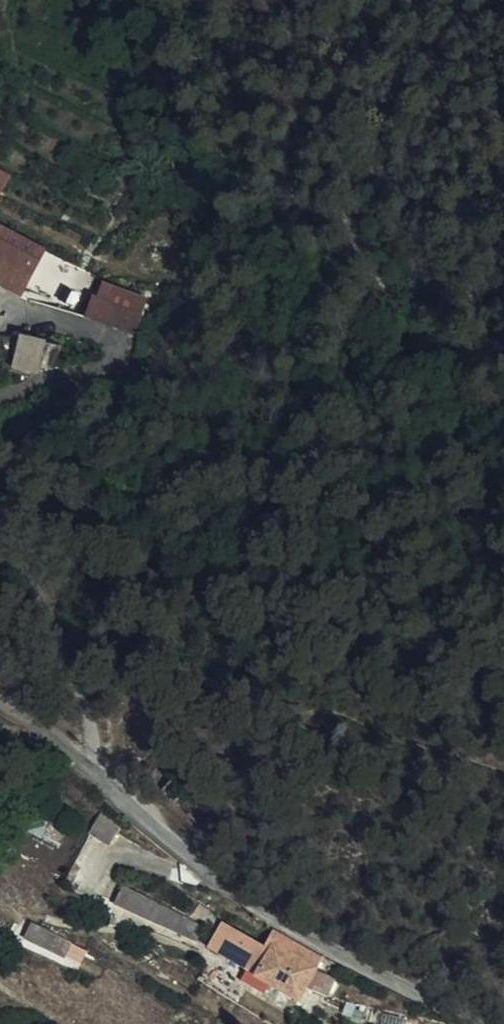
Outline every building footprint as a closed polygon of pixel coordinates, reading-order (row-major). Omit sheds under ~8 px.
[(13,173),(0,166),(0,195),(13,173)] [(26,285),(37,265),(0,246),(0,272),(11,278),(26,285)] [(26,285),(11,278),(7,286),(0,283),(0,290),(23,301),(27,293),(22,290),(26,285)] [(121,327),(126,316),(127,313),(102,306),(97,318),(121,327)] [(136,331),(138,325),(131,322),(132,318),(126,316),(121,327),(136,331)] [(50,376),(48,345),(19,346),(23,377),(50,376)] [(59,850),(72,823),(0,786),(0,820),(59,850)] [(121,828),(102,816),(89,838),(110,849),(121,828)] [(125,891),(117,909),(196,944),(202,931),(125,891)] [(220,922),(199,910),(196,919),(217,929),(220,922)] [(71,945),(32,927),(27,939),(66,956),(71,945)] [(315,975),(322,963),(292,948),(291,945),(274,935),(264,950),(223,928),(209,952),(248,975),(245,981),(254,986),(256,983),(298,1008),(306,993),(327,1004),(337,984),(315,975)]
